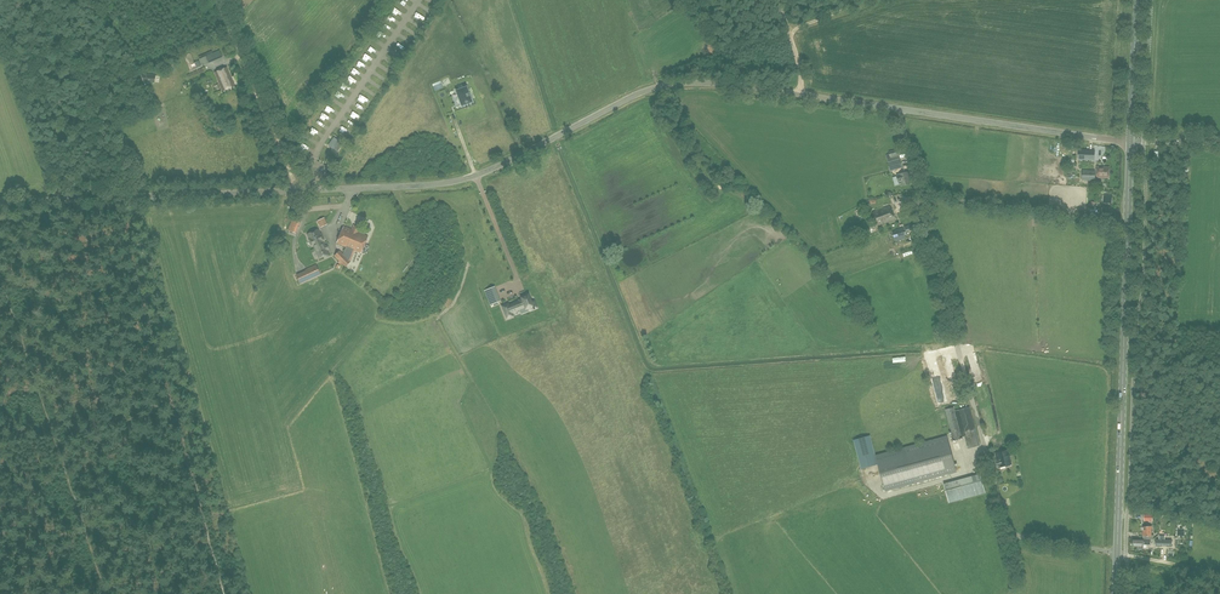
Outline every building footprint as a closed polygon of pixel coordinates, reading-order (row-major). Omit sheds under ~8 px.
[(222,56),(220,51),(213,54),(212,51),(198,57),(200,59),(202,65),(222,56)] [(222,91),(234,86),(227,67),(214,72),(222,91)] [(155,83),(156,75),(143,73),(142,82),(155,83)] [(456,90),(456,91),(461,105),(461,106),(462,106),(462,105),(471,102),(472,102),(472,101),(470,96),(469,93),(468,93),(466,87),(456,90)] [(184,101),(176,103),(178,110),(186,108),(184,101)] [(178,115),(179,122),(188,121),(187,114),(178,115)] [(188,125),(180,128),(182,134),(190,132),(188,125)] [(184,139),(187,146),(195,143),(193,136),(184,139)] [(334,138),(330,143),(332,144),(330,147),(337,152),(343,144),(334,138)] [(1095,160),(1095,150),(1078,149),(1078,160),(1095,160)] [(891,161),(900,159),(897,151),(897,150),(889,152),(889,153),(890,158),(891,161)] [(900,159),(891,161),(888,162),(891,171),(902,167),(900,159)] [(1096,170),(1097,162),(1081,161),(1081,169),(1096,170)] [(1109,177),(1109,167),(1097,166),(1097,177),(1109,177)] [(911,183),(907,171),(896,175),(899,184),(901,183),(902,186),(911,183)] [(1082,171),(1082,180),(1095,180),(1095,171),(1082,171)] [(903,202),(912,200),(911,193),(901,195),(903,202)] [(877,225),(895,218),(890,206),(872,213),(877,225)] [(339,250),(334,255),(339,260),(343,264),(345,267),(351,261),(350,261),(355,250),(361,253),(368,236),(358,232),(360,228),(353,225),(351,229),(343,226),(337,243),(346,246),(343,253),(339,250)] [(895,241),(906,238),(903,229),(892,231),(895,241)] [(317,231),(308,236),(311,242),(311,241),(319,258),(324,256),(324,257),(329,255),(328,253),(326,249),(328,249),(326,245),(325,246),(321,237),(322,237),(319,230),(317,231)] [(299,273),(296,274),(300,284),(303,282),(311,279),(317,276),(320,275),(319,273),(316,265),(299,273)] [(488,297),(491,304),(498,301),(495,294),(488,297)] [(531,302),(528,295),(521,297),(522,299),(519,300),(519,301),(508,305),(508,304),(502,306),(507,318),(512,316),(511,313),(519,310),(525,307),(526,309),(528,308),(529,311),(533,309),(533,310),(535,309),(534,309),(537,308),(534,301),(531,302)] [(980,445),(969,406),(955,410),(954,407),(945,409),(954,439),(965,436),(968,448),(980,445)] [(946,436),(876,457),(886,492),(956,471),(946,436)] [(1011,466),(1010,464),(1011,464),(1009,455),(1011,455),(1009,449),(995,453),(998,462),(996,462),(998,467),(1005,465),(1006,467),(1011,466)] [(950,502),(985,492),(980,473),(944,484),(950,502)] [(1143,539),(1151,539),(1153,539),(1153,535),(1151,535),(1151,526),(1146,526),(1143,526),(1143,535),(1143,539)] [(1165,539),(1165,535),(1160,535),(1159,539),(1155,539),(1155,545),(1171,546),(1172,540),(1165,539)] [(1151,539),(1143,539),(1133,539),(1133,546),(1138,547),(1138,548),(1142,548),(1142,547),(1143,547),(1143,544),(1150,544),(1151,539)]
